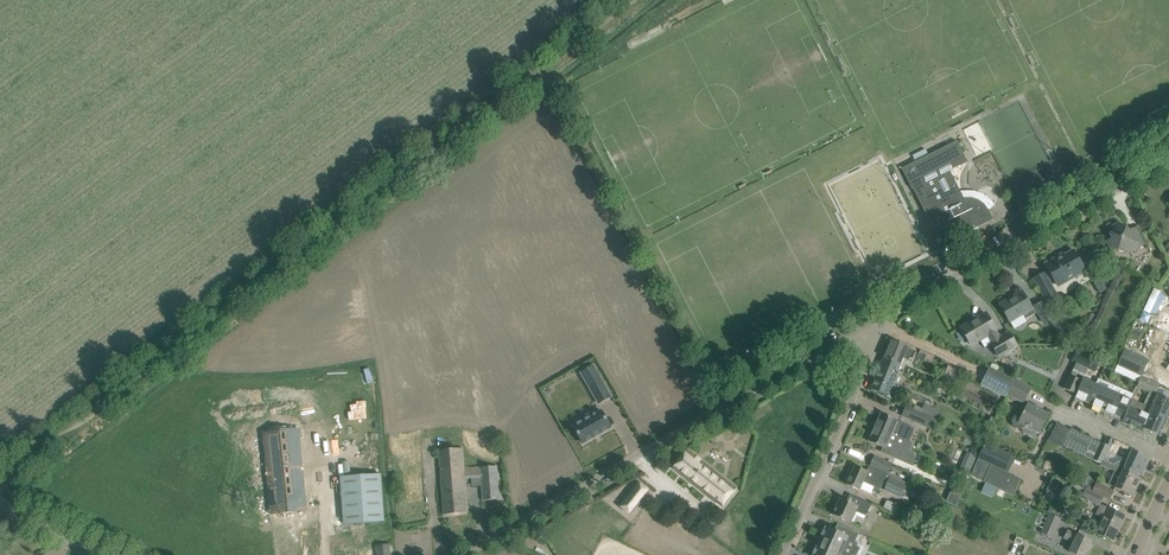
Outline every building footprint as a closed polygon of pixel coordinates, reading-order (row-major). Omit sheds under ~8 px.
[(965,157),(957,141),(912,163),(902,169),(910,185),(911,184),(913,188),(913,189),(930,221),(931,224),(942,217),(946,224),(948,229),(953,240),(970,231),(978,227),(993,220),(993,219),(989,211),(988,210),(984,212),(981,208),(977,205),(972,203),(967,203),(962,205),(959,198),(963,196),(950,171),(967,163),(964,158),(965,157)] [(1147,244),(1144,237),(1139,226),(1128,231),(1127,228),(1125,228),(1122,229),(1121,226),(1113,229),(1117,236),(1109,240),(1113,248),(1124,251),(1138,245),(1139,247),(1147,244)] [(1095,267),(1095,266),(1089,256),(1080,261),(1074,250),(1059,259),(1057,257),(1045,264),(1057,285),(1080,271),(1082,275),(1095,267)] [(1044,273),(1034,279),(1048,303),(1058,297),(1053,287),(1050,283),(1044,273)] [(1037,312),(1044,323),(1053,318),(1044,301),(1032,308),(1022,292),(1000,305),(1010,322),(1023,314),(1026,319),(1037,312)] [(984,348),(991,343),(999,356),(1017,346),(1009,333),(1000,338),(996,331),(986,313),(961,328),(971,345),(980,340),(984,348)] [(1056,316),(1049,321),(1054,327),(1060,322),(1056,316)] [(1077,342),(1083,346),(1087,340),(1081,336),(1077,342)] [(904,358),(912,362),(916,351),(892,341),(884,359),(888,361),(888,360),(901,365),(904,358)] [(920,350),(917,358),(930,364),(934,356),(920,350)] [(1126,350),(1119,365),(1141,375),(1148,360),(1126,350)] [(1076,353),(1073,362),(1088,368),(1089,365),(1091,361),(1092,360),(1078,354),(1076,353)] [(893,384),(901,365),(888,360),(888,361),(884,359),(871,389),(894,399),(899,387),(893,384)] [(1088,368),(1085,375),(1092,378),(1097,368),(1089,365),(1088,368)] [(946,396),(957,371),(948,366),(936,392),(946,396)] [(989,368),(981,385),(1006,398),(1007,395),(1015,380),(989,368)] [(1076,395),(1083,379),(1070,373),(1063,389),(1076,395)] [(599,404),(611,397),(600,376),(587,383),(599,404)] [(1155,395),(1159,385),(1142,377),(1138,387),(1155,395)] [(1086,403),(1095,384),(1083,379),(1076,395),(1075,398),(1086,403)] [(1031,388),(1021,383),(1015,380),(1007,395),(1024,403),(1031,388)] [(1109,390),(1095,384),(1086,403),(1123,419),(1122,423),(1142,432),(1144,429),(1160,437),(1168,418),(1168,416),(1160,412),(1158,416),(1150,412),(1148,416),(1129,408),(1132,401),(1132,400),(1109,390)] [(1165,398),(1157,395),(1151,408),(1138,402),(1135,401),(1132,400),(1132,401),(1129,408),(1148,416),(1150,412),(1158,416),(1160,412),(1168,416),(1168,400),(1165,398)] [(924,405),(921,413),(924,415),(935,420),(939,411),(924,405)] [(1024,427),(1026,425),(1039,432),(1048,415),(1028,405),(1023,416),(1020,415),(1019,415),(1016,416),(1014,417),(1013,418),(1012,420),(1012,423),(1013,425),(1014,427),(1016,428),(1017,429),(1020,429),(1022,428),(1024,427)] [(905,407),(901,416),(920,424),(924,415),(921,413),(905,407)] [(583,444),(611,428),(601,411),(594,415),(592,412),(583,418),(584,421),(574,427),(583,444)] [(903,440),(909,426),(898,421),(881,414),(875,428),(892,435),(903,440)] [(985,428),(988,429),(990,425),(991,425),(994,419),(989,417),(986,423),(987,423),(986,426),(985,428)] [(1063,446),(1070,430),(1057,424),(1049,441),(1064,448),(1065,447),(1063,446)] [(903,440),(892,435),(875,428),(869,442),(885,449),(884,451),(888,453),(887,455),(898,459),(902,461),(903,461),(909,464),(913,454),(909,453),(913,444),(909,443),(903,440)] [(1103,461),(1110,447),(1071,428),(1070,430),(1063,446),(1065,447),(1074,451),(1101,464),(1103,461)] [(301,430),(266,432),(270,499),(277,498),(278,514),(292,513),(291,498),(306,497),(301,430)] [(1014,457),(1004,452),(985,443),(979,458),(971,475),(971,476),(1013,496),(1021,480),(1004,472),(1007,464),(1011,465),(1014,457)] [(465,478),(465,468),(463,449),(438,450),(444,515),(468,513),(465,478)] [(736,488),(688,449),(673,468),(722,507),(736,488)] [(1142,475),(1150,459),(1132,451),(1128,461),(1126,461),(1123,461),(1121,461),(1117,463),(1115,465),(1113,465),(1103,461),(1101,464),(1101,466),(1114,472),(1115,471),(1122,474),(1127,477),(1129,474),(1140,479),(1141,479),(1138,477),(1140,473),(1142,475)] [(970,454),(962,471),(971,475),(979,458),(970,454)] [(874,457),(870,466),(888,474),(892,464),(874,457)] [(497,466),(465,468),(465,478),(472,478),(473,486),(482,485),(483,501),(500,500),(499,488),(498,473),(502,472),(501,466),(497,466)] [(848,474),(845,481),(847,483),(847,485),(858,490),(859,490),(860,489),(871,494),(874,487),(880,490),(887,476),(880,473),(869,468),(868,472),(855,466),(851,475),(848,474)] [(1114,472),(1109,485),(1115,488),(1122,492),(1124,493),(1125,495),(1129,497),(1131,496),(1133,496),(1140,479),(1129,474),(1127,477),(1122,474),(1115,471),(1114,472)] [(382,474),(340,477),(344,525),(385,522),(382,474)] [(890,478),(884,490),(901,498),(906,486),(890,478)] [(638,482),(620,505),(631,514),(640,504),(639,503),(648,491),(638,482)] [(1103,497),(1110,500),(1114,491),(1096,483),(1094,487),(1090,485),(1087,490),(1103,497)] [(954,484),(946,502),(957,506),(964,489),(954,484)] [(1100,504),(1103,497),(1087,490),(1084,497),(1100,504)] [(841,498),(833,515),(844,520),(850,523),(856,512),(866,516),(869,512),(872,505),(872,504),(865,501),(854,496),(851,503),(841,498)] [(1125,517),(1114,512),(1101,506),(1097,515),(1103,517),(1095,533),(1103,536),(1113,541),(1125,517)] [(305,528),(313,528),(314,514),(306,514),(305,528)] [(1050,515),(1041,533),(1052,538),(1060,520),(1050,515)] [(849,529),(838,524),(834,532),(826,529),(819,543),(845,554),(860,554),(863,547),(858,544),(858,543),(855,542),(859,534),(849,529)] [(1081,537),(1077,535),(1068,531),(1064,538),(1074,543),(1069,552),(1073,554),(1076,554),(1085,554),(1092,542),(1081,537)] [(819,543),(814,554),(845,554),(819,543)] [(389,544),(377,546),(378,554),(390,554),(389,544)]
